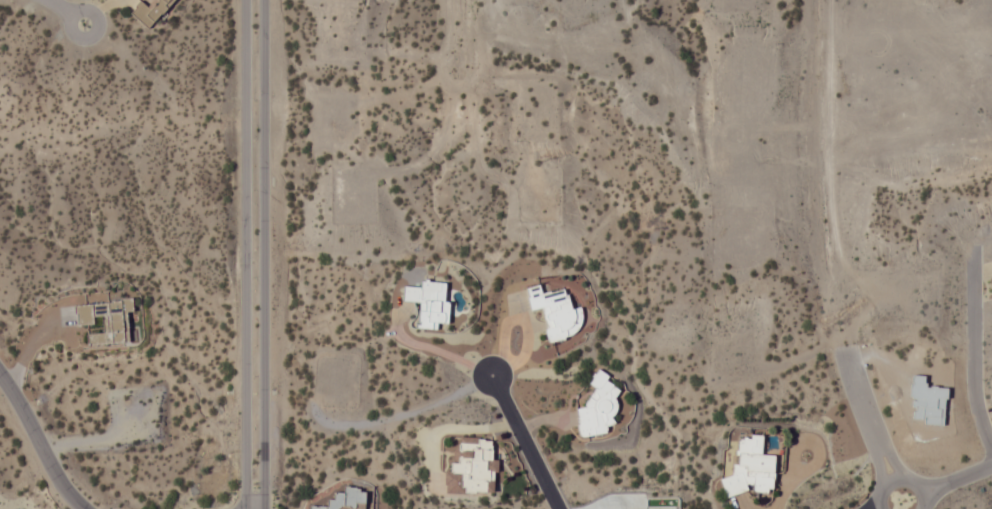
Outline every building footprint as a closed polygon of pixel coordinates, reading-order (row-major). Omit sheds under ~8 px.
[(149,2),(147,5),(141,0),(130,12),(148,28),(173,0),(146,0),(149,2)] [(446,322),(448,281),(422,280),(422,287),(403,286),(403,301),(419,302),(418,328),(437,329),(437,322),(446,322)] [(526,287),(530,310),(542,309),(547,340),(583,335),(579,308),(569,309),(567,289),(542,292),(541,285),(526,287)] [(576,408),(579,436),(606,433),(605,424),(618,423),(612,370),(589,372),(592,406),(576,408)] [(773,492),(774,454),(762,454),(762,437),(738,436),(738,464),(733,464),(733,477),(724,476),(723,493),(750,494),(750,491),(773,492)] [(492,493),(492,438),(456,438),(456,470),(445,470),(445,493),(492,493)] [(339,507),(354,508),(354,503),(364,503),(365,488),(344,487),(344,492),(331,492),(331,506),(311,505),(311,508),(339,508),(339,507)]
